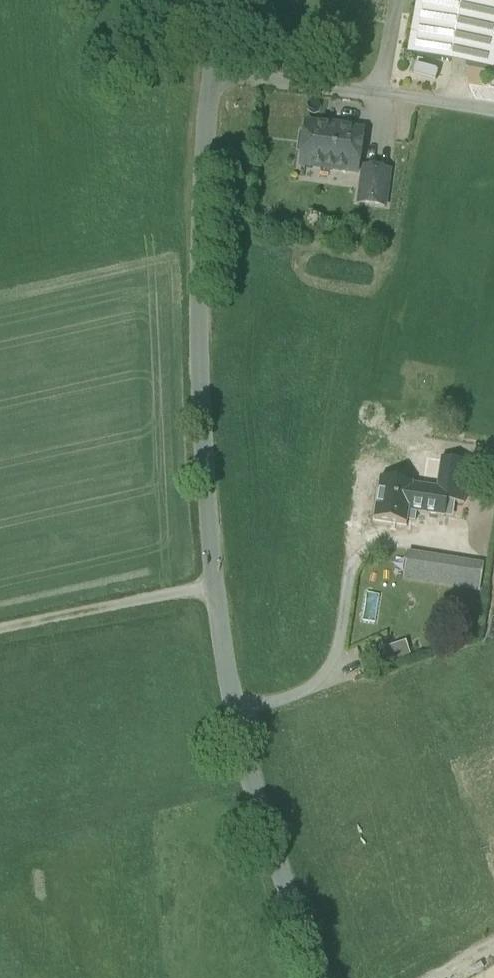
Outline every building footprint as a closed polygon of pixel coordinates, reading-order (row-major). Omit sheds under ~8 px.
[(493,63),(493,0),(420,0),(410,56),(493,70),(493,63)] [(341,128),(329,126),(328,129),(307,126),(301,165),(357,173),(363,133),(341,131),(341,128)] [(390,172),(364,168),(359,204),(385,208),(390,172)] [(414,484),(381,479),(375,519),(409,524),(411,508),(421,510),(420,513),(446,517),(450,492),(414,487),(414,484)] [(447,561),(410,556),(407,579),(443,585),(447,561)] [(485,567),(447,561),(443,585),(481,591),(485,567)] [(371,620),(374,597),(366,596),(363,619),(371,620)] [(385,661),(409,654),(405,641),(381,648),(385,661)]
